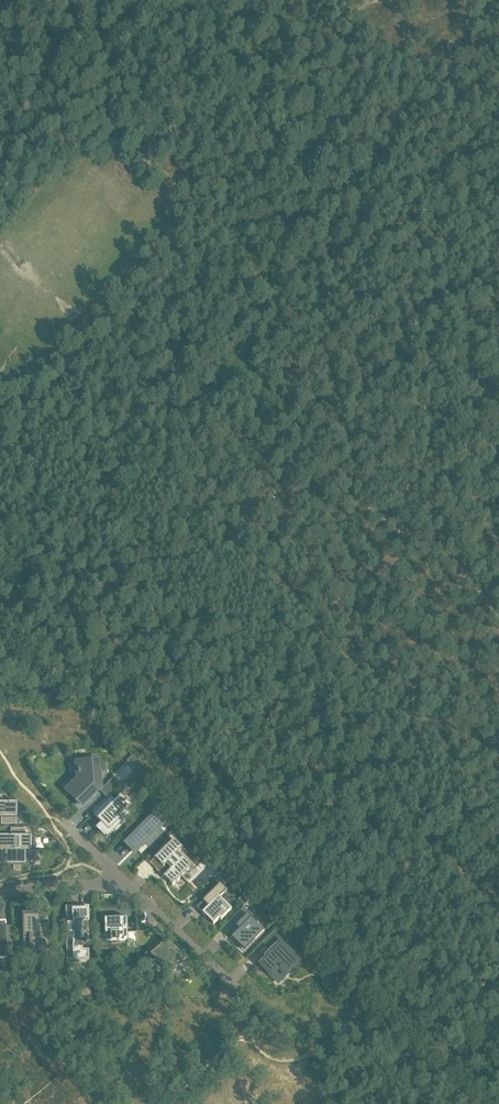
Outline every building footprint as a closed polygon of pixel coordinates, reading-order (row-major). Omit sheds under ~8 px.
[(82,805),(100,787),(98,762),(79,764),(80,780),(69,791),(82,805)] [(139,779),(143,774),(139,769),(134,774),(139,779)] [(120,786),(114,779),(101,791),(108,798),(120,786)] [(2,796),(0,796),(0,819),(1,819),(1,824),(17,824),(17,819),(17,803),(2,803),(2,796)] [(125,809),(116,800),(112,805),(107,800),(94,814),(99,818),(100,817),(103,820),(97,826),(106,835),(122,819),(119,815),(125,809)] [(179,813),(185,819),(188,816),(183,810),(179,813)] [(159,832),(166,825),(162,820),(160,818),(155,814),(148,821),(146,818),(133,831),(136,833),(125,844),(136,854),(147,844),(149,847),(162,834),(159,832)] [(26,828),(11,828),(11,836),(0,836),(0,851),(35,851),(35,836),(27,836),(26,828)] [(173,886),(192,867),(178,853),(183,848),(174,839),(150,863),(159,873),(162,870),(166,874),(163,877),(173,886)] [(21,866),(35,866),(35,851),(0,851),(0,866),(14,866),(14,872),(21,872),(21,866)] [(225,884),(232,877),(225,871),(218,878),(225,884)] [(226,891),(220,885),(197,908),(203,913),(202,914),(213,925),(220,919),(221,920),(231,909),(219,898),(226,891)] [(259,923),(244,907),(230,920),(239,930),(231,938),(245,953),(265,933),(257,925),(259,923)] [(84,924),(84,921),(89,921),(89,910),(74,910),(74,924),(69,924),(69,934),(74,934),(74,945),(69,945),(69,952),(74,952),(74,962),(90,962),(90,951),(84,951),(84,946),(90,946),(90,933),(85,933),(85,931),(85,924),(84,924)] [(39,925),(39,916),(24,916),(25,938),(30,938),(30,942),(31,942),(32,955),(50,955),(49,924),(39,925)] [(105,933),(100,933),(100,944),(108,944),(120,944),(127,944),(127,949),(137,949),(137,946),(137,940),(137,933),(137,932),(127,932),(127,930),(124,930),(124,919),(105,919),(105,929),(105,933)] [(8,957),(7,927),(7,920),(0,921),(0,957),(8,957)] [(144,933),(137,933),(137,940),(137,946),(143,946),(148,953),(147,954),(143,956),(151,968),(154,966),(162,975),(166,972),(169,976),(183,963),(174,953),(179,950),(172,938),(162,944),(150,931),(147,933),(144,933)] [(280,944),(276,940),(269,947),(273,951),(267,956),(268,958),(261,965),(272,976),(279,969),(285,975),(291,969),(291,970),(299,963),(292,956),(294,954),(282,941),(280,944)]
